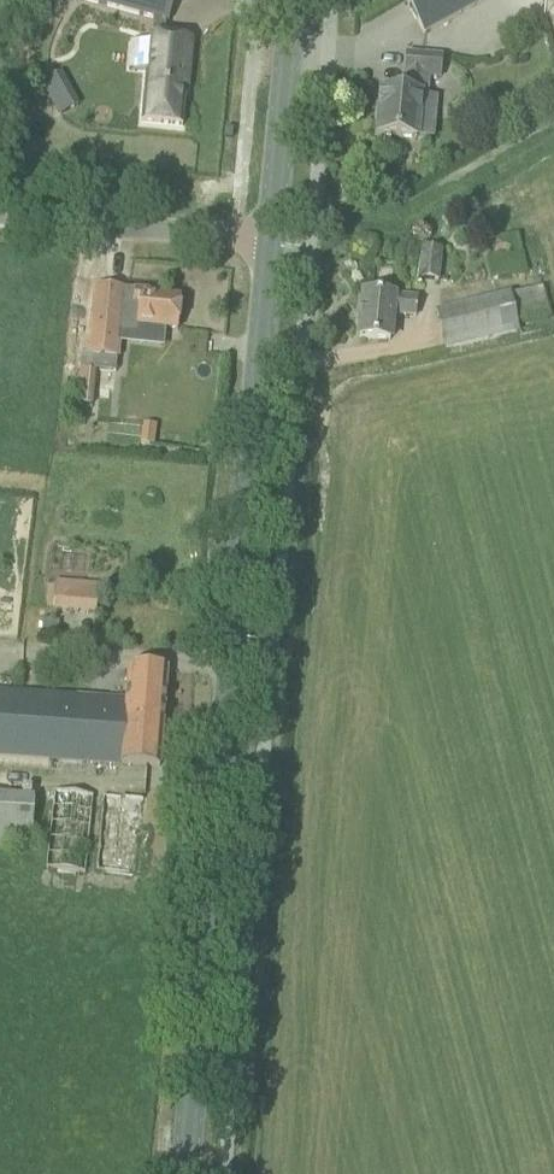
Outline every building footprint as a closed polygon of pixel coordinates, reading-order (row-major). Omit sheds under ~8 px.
[(166,22),(167,23),(174,0),(84,0),(166,22)] [(426,34),(487,0),(407,0),(426,34)] [(144,82),(141,123),(182,127),(185,90),(187,90),(192,41),(164,38),(165,22),(153,19),(151,37),(149,37),(148,44),(147,51),(145,71),(144,82)] [(144,82),(147,51),(130,49),(127,81),(144,82)] [(442,58),(430,57),(406,55),(404,74),(407,74),(405,93),(381,90),(377,134),(415,138),(421,75),(440,77),(442,58)] [(62,75),(43,84),(59,117),(78,107),(62,75)] [(547,89),(541,102),(553,108),(553,92),(547,89)] [(421,248),(418,279),(438,281),(441,250),(421,248)] [(159,293),(95,286),(88,357),(116,359),(119,323),(177,329),(180,299),(159,297),(159,293)] [(358,337),(382,340),(390,340),(392,313),(416,316),(417,299),(393,297),(394,296),(362,293),(358,337)] [(434,312),(444,351),(518,333),(509,295),(434,312)] [(81,370),(77,419),(75,419),(74,433),(86,433),(87,421),(91,421),(96,371),(81,370)] [(153,446),(156,425),(141,423),(139,444),(153,446)] [(56,579),(53,608),(93,612),(95,583),(56,579)] [(142,668),(125,667),(123,696),(0,687),(0,755),(159,767),(166,670),(142,668)] [(82,869),(89,795),(50,791),(43,866),(82,869)] [(34,798),(0,795),(0,849),(30,851),(34,798)] [(142,800),(118,798),(101,796),(95,870),(136,873),(142,800)]
